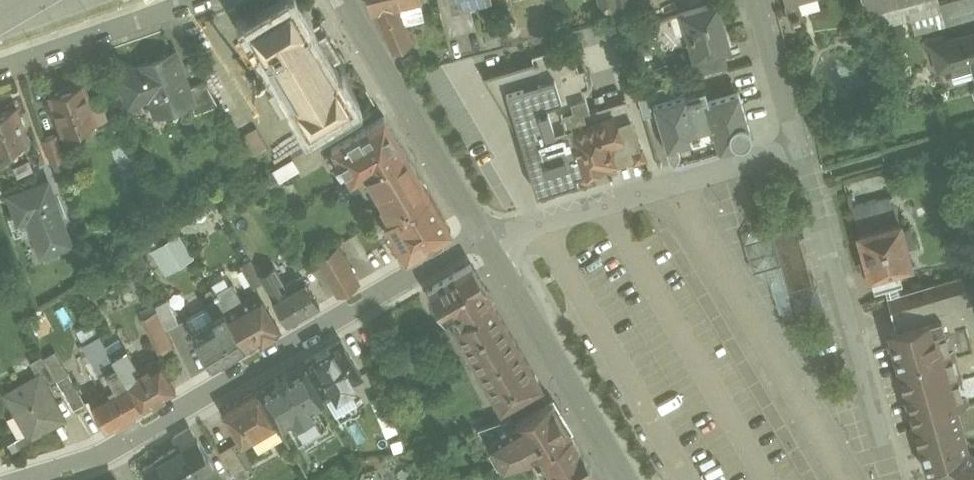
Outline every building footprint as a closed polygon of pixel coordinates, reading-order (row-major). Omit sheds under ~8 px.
[(246,22),(263,50),(265,49),(293,96),(290,98),(307,126),(352,98),(336,71),(334,72),(327,61),(340,53),(325,28),(312,36),(305,24),(308,23),(294,0),(283,0),(246,22)] [(605,18),(618,15),(614,0),(600,0),(605,18)] [(671,11),(676,29),(688,25),(698,65),(724,58),(719,44),(726,42),(714,0),(711,0),(671,11)] [(865,6),(871,26),(910,16),(915,30),(973,14),(973,0),(886,0),(865,6)] [(413,39),(395,2),(374,7),(392,47),(413,39)] [(941,40),(947,62),(949,62),(953,78),(973,72),(973,77),(973,31),(941,40)] [(584,64),(578,66),(572,45),(571,44),(569,43),(567,43),(532,53),(539,77),(506,87),(536,189),(567,180),(577,177),(576,171),(579,170),(579,171),(580,173),(582,174),(585,175),(588,175),(591,174),(592,172),(593,169),(594,167),(611,161),(632,154),(633,157),(646,152),(642,138),(639,139),(626,97),(591,108),(589,104),(583,85),(586,84),(588,82),(588,80),(584,64)] [(174,49),(139,61),(140,65),(117,73),(128,103),(132,102),(131,99),(129,100),(126,92),(148,84),(157,112),(190,101),(192,100),(188,86),(174,49)] [(670,158),(675,159),(681,159),(684,159),(683,156),(739,140),(740,142),(744,141),(747,138),(749,135),(750,132),(750,128),(739,86),(708,94),(705,83),(675,92),(671,79),(636,89),(643,114),(655,111),(667,148),(665,149),(667,154),(670,158)] [(206,80),(188,86),(192,100),(190,101),(195,112),(219,103),(206,80)] [(75,85),(49,94),(62,132),(105,117),(101,104),(92,108),(85,90),(78,92),(75,85)] [(0,111),(0,164),(24,155),(20,142),(28,139),(15,106),(0,111)] [(369,123),(368,121),(362,125),(363,128),(333,145),(342,161),(346,168),(343,170),(349,179),(367,168),(403,147),(384,114),(369,123)] [(241,134),(250,153),(269,144),(260,125),(241,134)] [(56,133),(43,137),(52,161),(64,156),(56,133)] [(319,153),(313,144),(294,155),(309,181),(325,171),(327,175),(333,172),(331,168),(342,161),(333,145),(319,153)] [(403,147),(367,168),(384,196),(379,198),(388,214),(429,190),(403,147)] [(47,181),(10,194),(11,197),(10,197),(14,210),(15,209),(16,211),(12,213),(20,235),(34,230),(42,252),(70,242),(47,181)] [(745,181),(729,187),(743,224),(760,217),(745,181)] [(388,214),(382,217),(393,235),(388,238),(393,247),(398,244),(404,255),(451,228),(429,190),(388,214)] [(901,215),(854,227),(861,254),(858,255),(861,269),(866,268),(868,275),(870,274),(873,287),(902,279),(898,266),(913,262),(901,215)] [(802,224),(774,232),(786,272),(786,273),(791,271),(808,281),(812,279),(799,233),(804,231),(802,224)] [(180,235),(153,251),(166,273),(193,257),(180,235)] [(308,262),(297,242),(285,249),(297,269),(308,262)] [(337,243),(316,255),(339,293),(360,281),(337,243)] [(259,273),(250,257),(240,263),(252,285),(263,279),(259,273)] [(472,258),(426,285),(445,318),(452,314),(456,320),(496,298),(472,258)] [(273,265),(259,273),(263,279),(266,285),(274,280),(279,277),(273,265)] [(886,293),(894,324),(888,334),(926,468),(943,478),(946,479),(973,479),(973,443),(968,440),(958,402),(973,397),(973,269),(886,293)] [(808,281),(791,271),(786,273),(786,272),(780,282),(784,297),(788,299),(799,296),(808,281)] [(302,274),(279,288),(274,280),(266,285),(288,323),(319,305),(314,294),(318,292),(313,282),(308,285),(302,274)] [(257,290),(240,300),(230,282),(214,291),(218,297),(247,347),(279,328),(257,290)] [(247,347),(218,297),(189,314),(187,316),(186,319),(187,322),(213,366),(247,347)] [(456,320),(450,323),(477,366),(518,342),(496,298),(456,320)] [(168,300),(155,306),(157,310),(166,328),(179,322),(168,300)] [(157,310),(143,317),(159,349),(173,342),(166,328),(157,310)] [(86,340),(101,366),(114,358),(110,351),(99,332),(86,340)] [(342,337),(305,359),(326,395),(348,383),(363,374),(342,337)] [(126,342),(110,351),(114,358),(127,351),(130,349),(126,342)] [(541,382),(518,342),(477,366),(501,405),(541,382)] [(55,348),(44,355),(57,378),(61,386),(73,379),(55,348)] [(127,351),(114,358),(121,370),(125,377),(134,372),(129,363),(133,361),(127,351)] [(42,354),(31,360),(40,375),(47,383),(56,378),(42,354)] [(114,358),(101,366),(108,378),(109,377),(121,370),(114,358)] [(134,372),(125,377),(143,407),(175,389),(171,381),(175,379),(168,367),(163,369),(157,358),(134,372)] [(301,362),(260,385),(280,421),(293,413),(296,418),(313,408),(310,404),(321,397),(301,362)] [(121,370),(109,377),(113,384),(90,397),(108,428),(143,407),(125,377),(121,370)] [(65,415),(47,383),(40,375),(8,393),(32,434),(65,415)] [(73,379),(61,386),(74,408),(85,401),(73,379)] [(348,383),(326,395),(336,411),(357,399),(348,383)] [(256,387),(223,407),(242,439),(250,435),(273,421),(276,419),(256,387)] [(384,393),(372,398),(383,425),(395,420),(384,393)] [(516,420),(512,422),(529,456),(539,451),(573,430),(553,396),(516,420)] [(511,411),(506,414),(478,423),(501,464),(529,456),(512,422),(516,420),(511,411)] [(273,421),(250,435),(259,448),(282,434),(273,421)] [(174,436),(179,444),(143,466),(151,479),(196,479),(201,477),(200,474),(214,465),(190,426),(174,436)] [(539,451),(557,479),(572,479),(592,468),(573,430),(539,451)] [(250,472),(232,444),(220,451),(238,479),(250,472)]
